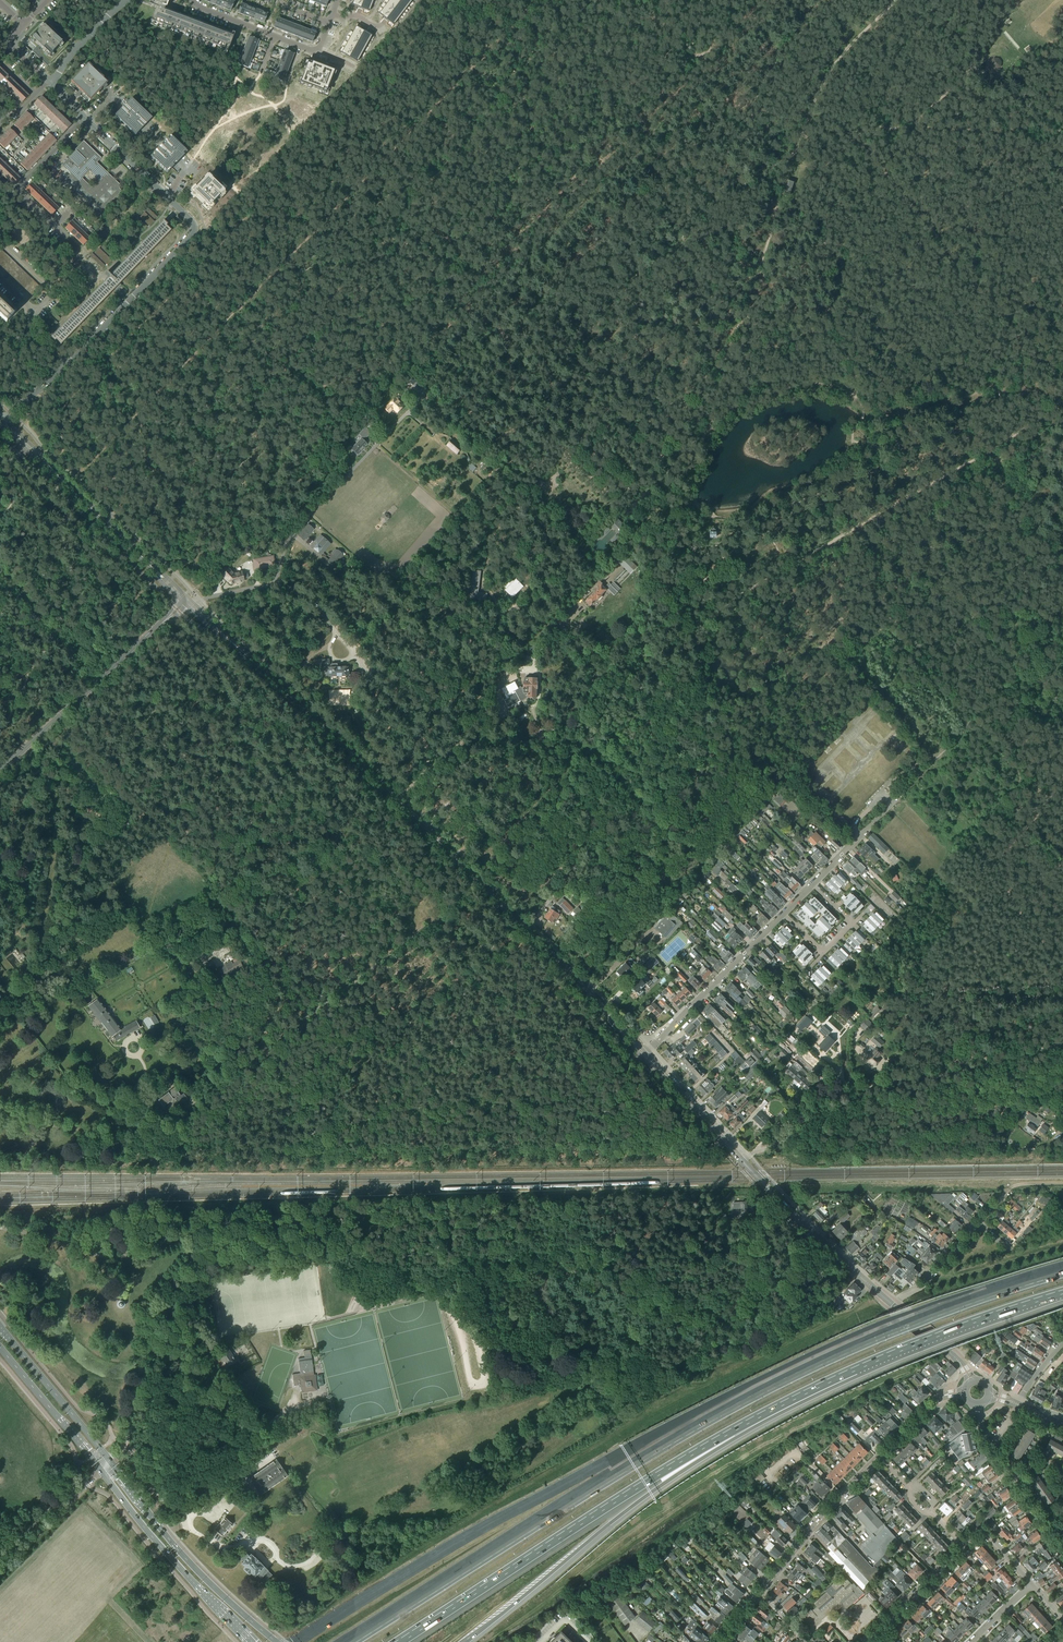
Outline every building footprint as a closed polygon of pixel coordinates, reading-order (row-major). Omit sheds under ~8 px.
[(150,24),(227,53),(228,54),(235,33),(233,32),(232,34),(227,32),(226,32),(215,27),(210,25),(181,15),(182,11),(184,7),(176,4),(177,0),(151,0),(151,1),(150,4),(157,7),(150,24)] [(220,7),(225,9),(228,0),(222,0),(220,7)] [(231,11),(235,0),(228,0),(225,9),(231,11)] [(351,5),(360,9),(369,12),(373,0),(353,0),(351,5)] [(378,14),(386,20),(393,26),(412,1),(410,0),(389,0),(378,14)] [(243,15),(247,3),(242,1),(237,13),(243,15)] [(248,17),(253,5),(247,3),(243,15),(248,17)] [(253,5),(248,17),(253,19),(258,7),(253,5)] [(259,21),(263,9),(258,7),(253,19),(259,21)] [(263,9),(259,21),(264,23),(269,11),(263,9)] [(279,29),(279,28),(282,20),(277,17),(273,27),(279,29)] [(69,43),(50,24),(44,19),(41,23),(27,37),(22,42),(47,66),(48,65),(69,43)] [(284,32),(285,30),(288,22),(282,20),(279,28),(279,29),(284,32)] [(290,34),(290,33),(294,24),(288,22),(285,30),(284,32),(290,34)] [(296,36),(296,35),(299,26),(294,24),(290,33),(290,34),(296,36)] [(301,38),(302,37),(305,28),(299,26),(296,35),(296,36),(301,38)] [(356,26),(341,53),(357,62),(372,35),(364,31),(356,26)] [(307,40),(307,39),(311,30),(305,28),(302,37),(301,38),(303,39),(307,40)] [(307,40),(312,42),(316,33),(311,30),(307,39),(307,40)] [(247,42),(256,45),(258,40),(249,37),(247,42)] [(245,48),(254,51),(256,45),(247,42),(245,48)] [(251,57),(254,51),(245,48),(242,53),(251,57)] [(282,56),(291,60),(294,54),(285,50),(282,56)] [(240,59),(249,62),(251,57),(242,53),(240,59)] [(289,65),(291,60),(282,56),(280,62),(289,65)] [(247,68),(249,62),(240,59),(238,65),(247,68)] [(993,72),(1000,67),(1000,63),(998,60),(994,59),(988,64),(987,68),(990,71),(993,72)] [(308,61),(299,83),(325,93),(334,71),(308,61)] [(278,67),(287,71),(289,65),(280,62),(278,67)] [(80,96),(87,102),(96,94),(109,80),(90,63),(69,85),(76,92),(75,93),(79,97),(80,96)] [(285,76),(287,71),(278,67),(276,72),(285,76)] [(283,80),(285,76),(276,72),(274,78),(283,82),(283,80)] [(7,75),(0,82),(5,86),(12,79),(7,75)] [(5,86),(9,90),(16,83),(12,79),(5,86)] [(16,83),(9,90),(13,95),(20,87),(16,83)] [(20,87),(13,95),(18,99),(24,91),(20,87)] [(24,91),(18,99),(22,103),(29,96),(24,91)] [(28,110),(26,112),(34,119),(36,121),(38,123),(41,126),(43,128),(45,130),(49,134),(56,141),(64,133),(71,125),(67,121),(62,117),(58,113),(54,109),(49,105),(45,101),(41,97),(34,104),(33,105),(32,106),(28,110)] [(120,110),(116,114),(120,117),(118,119),(122,122),(123,120),(130,127),(129,129),(132,132),(134,131),(137,134),(141,130),(149,121),(151,120),(147,117),(149,115),(135,102),(133,103),(130,100),(129,101),(120,110)] [(26,112),(22,116),(29,123),(34,119),(26,112)] [(22,116),(18,120),(25,127),(29,123),(22,116)] [(18,120),(14,125),(21,132),(25,127),(18,120)] [(6,133),(13,140),(17,136),(10,129),(6,133)] [(6,133),(2,137),(9,144),(13,140),(6,133)] [(49,134),(45,138),(52,145),(56,141),(49,134)] [(5,149),(9,144),(2,137),(0,139),(0,144),(5,149)] [(159,147),(155,152),(158,155),(156,157),(161,162),(158,164),(166,172),(169,168),(170,170),(184,155),(183,154),(186,151),(172,137),(169,140),(167,139),(159,147)] [(45,138),(41,142),(48,149),(52,145),(45,138)] [(98,169),(94,165),(101,158),(90,148),(90,149),(83,142),(84,141),(83,141),(75,150),(77,151),(70,159),(69,158),(64,163),(73,171),(64,181),(90,205),(87,208),(97,217),(122,191),(121,191),(119,189),(121,186),(107,173),(104,175),(101,171),(102,170),(100,167),(98,169)] [(41,142),(37,147),(44,154),(48,149),(41,142)] [(37,147),(33,151),(40,158),(44,154),(37,147)] [(33,151),(29,155),(36,162),(40,158),(33,151)] [(29,155),(24,160),(32,166),(36,162),(29,155)] [(24,160),(20,164),(28,171),(32,166),(24,160)] [(7,166),(1,173),(5,177),(12,170),(7,166)] [(12,170),(5,177),(9,181),(16,174),(12,170)] [(47,173),(43,177),(50,184),(55,180),(47,173)] [(193,187),(189,191),(191,193),(189,195),(194,200),(196,198),(202,204),(200,206),(205,211),(205,210),(207,212),(208,210),(209,211),(213,206),(216,202),(215,201),(218,198),(220,200),(225,195),(222,193),(224,191),(220,186),(218,188),(211,182),(214,179),(207,173),(205,176),(204,175),(200,180),(202,182),(195,189),(193,187)] [(16,174),(9,181),(13,185),(20,178),(16,174)] [(32,183),(26,190),(30,194),(36,188),(34,186),(35,185),(37,187),(39,184),(35,180),(33,183),(34,184),(33,185),(32,183)] [(789,197),(793,183),(787,182),(783,195),(789,197)] [(36,188),(30,194),(34,198),(41,192),(36,188)] [(41,192),(34,198),(39,202),(45,196),(41,192)] [(45,196),(39,202),(43,207),(49,200),(45,196)] [(49,200),(43,207),(47,211),(54,204),(49,200)] [(54,204),(47,211),(52,215),(58,208),(54,204)] [(61,344),(114,289),(117,286),(170,231),(166,226),(167,225),(163,221),(164,222),(52,338),(51,337),(55,341),(56,340),(61,344)] [(72,222),(66,228),(70,232),(76,226),(72,222)] [(81,230),(76,226),(70,232),(74,237),(81,230)] [(81,230),(74,237),(79,241),(85,234),(81,230)] [(85,234),(79,241),(83,245),(89,238),(85,234)] [(2,317),(7,322),(8,321),(13,315),(10,313),(0,303),(0,315),(2,317)] [(421,389),(418,385),(416,388),(415,387),(412,390),(418,395),(421,393),(419,391),(421,389)] [(402,400),(398,397),(396,399),(396,398),(390,405),(390,404),(386,409),(390,413),(390,412),(393,408),(397,412),(403,405),(400,402),(402,400)] [(357,443),(351,449),(357,455),(358,454),(361,451),(360,451),(367,444),(363,440),(364,439),(370,433),(366,428),(359,435),(361,436),(355,442),(357,443)] [(457,454),(462,448),(453,440),(448,446),(457,454)] [(625,527),(618,520),(615,524),(616,525),(619,522),(624,526),(620,529),(622,530),(625,527)] [(304,540),(313,530),(308,525),(298,536),(304,540)] [(330,544),(320,536),(315,542),(314,541),(313,542),(314,543),(311,547),(320,555),(330,544)] [(337,551),(328,561),(333,566),(336,563),(338,564),(344,557),(342,556),(342,555),(337,551)] [(623,554),(617,560),(626,569),(630,574),(637,568),(632,563),(623,554)] [(254,570),(275,566),(273,556),(253,559),(254,570)] [(233,575),(228,569),(222,575),(228,582),(229,584),(231,584),(233,584),(244,581),(243,579),(248,578),(247,573),(242,574),(241,572),(233,575)] [(486,601),(487,594),(478,592),(481,571),(474,571),(470,599),(486,601)] [(514,582),(512,580),(505,587),(507,589),(506,590),(512,597),(523,587),(516,580),(514,582)] [(598,600),(599,599),(600,599),(601,598),(601,596),(602,596),(601,595),(607,590),(602,585),(603,584),(600,581),(596,585),(597,586),(594,589),(596,591),(585,601),(591,606),(597,599),(598,600)] [(613,582),(607,588),(614,595),(620,589),(613,582)] [(507,603),(512,598),(507,594),(502,598),(507,603)] [(329,665),(329,660),(318,660),(318,668),(327,668),(327,672),(326,672),(326,676),(329,676),(329,677),(332,677),(332,678),(333,680),(336,679),(337,678),(337,677),(341,677),(342,679),(345,679),(346,677),(346,676),(348,676),(348,667),(337,667),(337,664),(331,664),(331,665),(329,665)] [(537,683),(537,677),(530,676),(530,679),(524,679),(524,688),(537,689),(537,683)] [(518,689),(515,683),(508,686),(507,685),(505,686),(506,688),(503,689),(502,689),(508,699),(505,701),(509,708),(521,701),(518,697),(515,691),(518,689)] [(536,698),(537,689),(524,688),(521,688),(521,687),(520,688),(523,694),(524,693),(528,694),(528,698),(536,698)] [(518,697),(523,694),(520,688),(518,689),(515,691),(518,697)] [(780,808),(788,800),(780,792),(776,796),(772,800),(780,808)] [(760,816),(763,813),(761,811),(757,816),(763,823),(765,821),(760,816)] [(744,829),(741,832),(748,839),(750,837),(748,835),(749,834),(744,829)] [(813,835),(810,831),(807,833),(810,837),(811,837),(817,843),(821,848),(826,842),(816,832),(813,835)] [(884,854),(889,849),(873,834),(868,838),(884,854)] [(838,850),(842,846),(831,836),(827,840),(832,844),(830,846),(836,851),(838,849),(838,850)] [(814,846),(817,843),(811,837),(810,837),(808,840),(814,846)] [(803,853),(807,849),(795,838),(792,842),(799,849),(803,853)] [(875,854),(865,844),(862,848),(876,862),(879,859),(874,855),(876,853),(875,854)] [(778,849),(774,846),(769,852),(773,856),(775,854),(774,853),(778,849)] [(799,850),(795,846),(793,849),(801,857),(804,854),(803,853),(799,849),(799,850)] [(730,847),(726,851),(733,857),(736,854),(730,847)] [(815,848),(814,847),(811,850),(815,853),(825,864),(828,860),(815,847),(815,848)] [(876,862),(862,848),(859,851),(866,858),(867,858),(874,865),(876,862)] [(728,860),(731,856),(726,851),(722,854),(728,860)] [(821,867),(825,864),(815,853),(811,857),(821,867)] [(716,857),(724,865),(727,862),(719,854),(716,857)] [(895,865),(900,860),(892,854),(888,858),(895,865)] [(724,865),(716,857),(712,861),(716,865),(720,869),(724,865)] [(854,857),(850,860),(850,861),(853,863),(852,863),(861,872),(862,871),(864,873),(866,874),(868,872),(866,871),(864,869),(865,868),(854,857)] [(779,868),(782,865),(775,859),(773,861),(779,868)] [(799,861),(802,863),(809,870),(813,866),(806,859),(804,861),(801,859),(799,861)] [(861,872),(852,863),(853,863),(850,861),(850,860),(846,864),(847,864),(853,870),(855,869),(857,871),(859,874),(859,873),(862,876),(864,873),(862,871),(861,872)] [(804,875),(809,870),(802,863),(797,868),(804,875)] [(857,875),(853,871),(853,870),(847,864),(843,868),(850,874),(851,872),(853,874),(853,875),(855,877),(857,875)] [(800,879),(804,875),(797,868),(793,872),(800,879)] [(727,879),(728,878),(721,870),(717,874),(725,881),(727,879)] [(802,887),(792,877),(791,878),(788,876),(787,875),(784,872),(782,874),(798,890),(802,887)] [(766,882),(768,880),(760,873),(758,874),(766,882)] [(772,880),(774,882),(776,879),(773,876),(772,875),(769,873),(767,875),(772,880)] [(798,890),(782,874),(780,875),(785,880),(784,880),(789,886),(795,893),(798,890)] [(846,882),(838,874),(838,875),(834,879),(833,878),(831,880),(839,888),(846,882)] [(856,886),(858,884),(857,882),(853,878),(850,880),(851,881),(850,882),(853,885),(854,884),(855,885),(856,886)] [(733,884),(727,879),(725,881),(730,887),(728,889),(734,895),(739,890),(733,884)] [(779,887),(777,884),(774,882),(772,880),(769,883),(774,887),(775,886),(777,889),(782,893),(781,895),(788,901),(791,898),(779,887)] [(839,888),(831,880),(828,883),(829,884),(825,887),(825,888),(832,895),(839,888)] [(783,906),(765,888),(758,882),(755,884),(764,892),(769,896),(774,901),(773,903),(780,909),(783,906)] [(782,884),(779,882),(777,884),(779,887),(791,898),(794,895),(787,888),(786,889),(782,884)] [(760,892),(752,884),(748,887),(747,887),(753,892),(752,893),(756,896),(760,892)] [(783,906),(786,903),(768,885),(765,888),(783,906)] [(716,887),(713,891),(721,899),(724,896),(716,887)] [(749,896),(752,893),(753,892),(747,887),(744,891),(749,896)] [(895,903),(900,898),(894,892),(889,897),(895,903)] [(849,908),(857,900),(850,893),(843,901),(847,905),(846,906),(849,908)] [(832,924),(833,925),(835,922),(834,922),(837,919),(814,897),(812,900),(811,899),(809,902),(807,905),(806,904),(802,908),(803,908),(801,911),(800,910),(798,913),(796,916),(819,938),(821,936),(822,936),(824,934),(824,933),(826,931),(827,931),(830,927),(832,924)] [(770,906),(763,899),(761,900),(775,914),(778,911),(771,904),(770,906)] [(568,915),(574,909),(565,900),(560,906),(568,915)] [(775,914),(761,900),(759,902),(766,909),(767,909),(765,911),(772,917),(775,914)] [(856,914),(864,906),(857,900),(849,908),(851,911),(852,910),(856,914)] [(753,905),(752,904),(751,906),(749,908),(748,908),(752,911),(755,914),(758,910),(753,905)] [(725,910),(721,906),(718,910),(722,914),(730,921),(734,917),(725,910)] [(557,919),(559,915),(550,910),(545,918),(552,922),(555,918),(557,919)] [(765,924),(769,921),(761,912),(757,916),(765,924)] [(871,916),(869,919),(877,927),(884,920),(876,913),(872,917),(871,916)] [(670,917),(667,915),(655,928),(668,939),(682,923),(672,914),(670,917)] [(762,928),(765,924),(757,916),(754,920),(762,928)] [(715,921),(723,928),(727,924),(719,917),(718,917),(715,921)] [(863,926),(861,929),(864,931),(866,929),(871,934),(877,927),(869,919),(866,921),(867,922),(865,924),(863,926)] [(691,929),(695,925),(691,920),(687,924),(691,929)] [(719,932),(723,928),(715,921),(711,925),(719,932)] [(754,936),(758,932),(752,927),(748,922),(744,926),(746,928),(754,936)] [(750,939),(754,936),(746,928),(744,926),(741,923),(737,926),(740,929),(742,931),(745,934),(750,939)] [(782,930),(778,934),(786,942),(794,934),(787,926),(786,927),(783,931),(782,930)] [(710,929),(706,934),(714,943),(719,938),(710,929)] [(854,934),(851,936),(860,945),(866,938),(862,934),(864,931),(861,929),(859,931),(859,930),(858,931),(857,933),(855,935),(854,934)] [(739,944),(743,939),(735,932),(731,936),(739,944)] [(734,948),(739,944),(731,936),(728,934),(725,937),(727,940),(726,941),(734,948)] [(786,942),(778,934),(777,935),(778,936),(774,940),(773,940),(781,947),(786,942)] [(692,943),(697,938),(693,935),(688,939),(692,943)] [(846,944),(845,944),(853,951),(860,945),(851,936),(849,939),(850,940),(846,944)] [(719,948),(722,952),(722,951),(730,960),(734,956),(722,944),(719,948)] [(804,948),(800,944),(792,952),(799,958),(807,950),(805,947),(804,948)] [(771,945),(766,950),(773,957),(775,955),(778,959),(780,957),(785,962),(788,959),(781,952),(779,954),(771,945)] [(152,951),(150,948),(133,959),(135,961),(152,951)] [(849,956),(841,948),(841,949),(837,953),(836,952),(834,954),(842,962),(849,956)] [(766,950),(761,954),(769,963),(766,965),(773,973),(776,970),(771,965),(773,964),(776,961),(774,958),(773,957),(766,950)] [(813,957),(809,953),(810,952),(807,950),(799,958),(806,965),(813,957)] [(727,963),(730,960),(722,951),(722,952),(719,954),(722,957),(721,958),(727,963)] [(842,962),(834,954),(831,957),(832,958),(828,961),(828,962),(835,969),(842,962)] [(644,958),(636,966),(639,969),(650,959),(646,955),(644,958)] [(652,969),(659,962),(653,956),(646,963),(652,969)] [(710,957),(709,956),(706,959),(709,962),(711,962),(714,965),(714,964),(714,965),(713,967),(718,972),(722,969),(713,960),(710,957)] [(712,956),(710,957),(713,960),(722,969),(725,965),(720,960),(718,961),(715,958),(714,959),(712,956)] [(753,960),(751,958),(747,962),(753,967),(756,963),(758,965),(759,965),(754,960),(753,960)] [(635,964),(630,959),(617,972),(616,973),(619,977),(620,975),(622,977),(635,965),(635,964)] [(232,962),(221,969),(226,978),(230,975),(241,969),(240,967),(242,966),(239,961),(233,964),(232,962)] [(831,974),(823,966),(823,967),(819,970),(818,970),(816,972),(824,980),(831,974)] [(679,971),(679,972),(675,967),(672,970),(685,983),(688,980),(679,971)] [(758,981),(751,974),(745,967),(741,971),(754,984),(758,981)] [(705,980),(712,973),(707,969),(703,973),(701,970),(698,973),(705,980)] [(754,984),(741,971),(737,974),(744,981),(745,979),(750,984),(752,987),(753,986),(754,984)] [(824,980),(816,972),(813,975),(814,975),(810,979),(818,987),(824,980)] [(689,981),(696,989),(701,984),(694,976),(689,981)] [(642,977),(641,977),(640,978),(640,979),(641,979),(632,987),(632,988),(632,989),(633,991),(634,991),(635,990),(637,992),(640,995),(643,991),(641,989),(646,984),(650,988),(658,980),(656,977),(651,982),(648,978),(646,981),(642,977)] [(732,983),(728,986),(742,1000),(746,1004),(751,1000),(747,995),(744,998),(741,995),(742,994),(738,990),(739,989),(732,983)] [(728,986),(725,989),(732,996),(737,1001),(737,1000),(739,1002),(736,1005),(741,1010),(746,1005),(746,1004),(742,1000),(728,986)] [(686,998),(691,994),(686,988),(681,992),(686,998)] [(751,999),(755,996),(748,989),(745,992),(751,999)] [(681,1002),(686,998),(681,992),(677,996),(681,1002)] [(732,1011),(735,1008),(728,1000),(721,994),(718,997),(724,1004),(732,1011)] [(803,1001),(801,999),(802,997),(800,995),(799,997),(797,994),(794,997),(800,1003),(803,1001)] [(785,1000),(788,1003),(793,998),(790,995),(785,1000)] [(677,1006),(681,1002),(677,996),(672,1000),(677,1006)] [(730,1016),(733,1013),(732,1011),(724,1004),(718,997),(714,1001),(730,1016)] [(121,1030),(98,999),(88,1006),(111,1037),(113,1036),(115,1041),(116,1041),(139,1028),(136,1021),(121,1030)] [(660,1009),(661,1010),(664,1007),(668,1012),(671,1009),(664,1001),(661,1004),(658,1007),(660,1009)] [(648,1008),(653,1012),(658,1007),(656,1005),(654,1002),(648,1008)] [(722,1024),(726,1020),(710,1005),(707,1008),(720,1022),(720,1023),(722,1024)] [(663,1011),(661,1010),(660,1009),(658,1007),(653,1012),(657,1017),(663,1011)] [(785,1007),(779,1012),(785,1019),(791,1013),(785,1007)] [(718,1028),(722,1024),(720,1023),(720,1022),(707,1008),(704,1011),(710,1018),(709,1019),(718,1028)] [(797,1028),(801,1031),(809,1022),(808,1021),(810,1019),(807,1017),(797,1028)] [(865,1019),(860,1025),(866,1030),(871,1024),(865,1019)] [(693,1024),(685,1032),(689,1036),(696,1028),(693,1024)] [(757,1036),(761,1033),(754,1025),(750,1029),(757,1036)] [(826,1037),(818,1046),(825,1053),(835,1042),(828,1035),(831,1032),(824,1026),(822,1028),(819,1031),(826,1037)] [(704,1038),(709,1043),(714,1038),(709,1034),(704,1038)] [(880,1048),(884,1043),(876,1035),(871,1040),(880,1048)] [(714,1038),(709,1043),(713,1048),(718,1043),(714,1038)] [(670,1047),(664,1052),(667,1056),(678,1046),(682,1042),(680,1040),(677,1041),(675,1044),(674,1043),(671,1047),(670,1047)] [(692,1049),(697,1045),(694,1041),(685,1050),(687,1053),(692,1049)] [(718,1043),(713,1048),(718,1054),(723,1049),(718,1043)] [(683,1051),(678,1046),(667,1056),(670,1059),(676,1054),(678,1056),(683,1051)] [(875,1066),(880,1061),(877,1059),(882,1053),(876,1048),(869,1055),(870,1056),(867,1059),(875,1066)] [(682,1068),(692,1059),(690,1057),(694,1052),(692,1049),(687,1053),(681,1060),(681,1059),(683,1061),(679,1064),(682,1068)] [(723,1049),(718,1054),(723,1059),(728,1054),(723,1049)] [(791,1058),(783,1050),(780,1054),(787,1061),(791,1058)] [(735,1060),(739,1056),(736,1051),(731,1056),(735,1060)] [(755,1052),(751,1056),(756,1061),(760,1058),(760,1057),(755,1052)] [(745,1061),(739,1056),(735,1060),(734,1061),(734,1062),(734,1061),(734,1062),(728,1067),(731,1069),(736,1065),(735,1063),(736,1063),(739,1066),(745,1061)] [(751,1056),(745,1061),(750,1067),(756,1061),(751,1056)] [(691,1069),(696,1064),(692,1059),(682,1068),(686,1072),(689,1068),(691,1069)] [(718,1067),(722,1071),(727,1066),(723,1062),(718,1067)] [(794,1079),(792,1081),(796,1085),(798,1083),(802,1086),(806,1090),(809,1086),(811,1084),(801,1076),(800,1075),(799,1074),(797,1073),(802,1067),(795,1062),(791,1067),(786,1072),(794,1079)] [(700,1071),(697,1068),(699,1067),(696,1064),(691,1069),(690,1070),(691,1070),(692,1071),(689,1075),(692,1078),(700,1071)] [(823,1078),(827,1070),(816,1064),(815,1067),(817,1068),(816,1072),(819,1074),(818,1075),(823,1078)] [(750,1072),(746,1076),(750,1080),(757,1073),(753,1069),(751,1067),(747,1070),(750,1072)] [(702,1074),(701,1072),(700,1071),(692,1078),(695,1082),(699,1078),(700,1080),(706,1075),(704,1072),(702,1074)] [(162,1084),(171,1078),(168,1073),(159,1080),(162,1084)] [(704,1096),(711,1090),(710,1090),(715,1086),(714,1085),(718,1081),(718,1080),(719,1079),(717,1077),(716,1078),(712,1082),(701,1092),(704,1096)] [(701,1092),(712,1082),(708,1079),(703,1083),(697,1089),(701,1092)] [(712,1104),(722,1095),(720,1092),(727,1086),(723,1082),(715,1090),(718,1093),(716,1096),(715,1095),(709,1100),(712,1104)] [(181,1096),(179,1094),(180,1094),(175,1087),(153,1104),(162,1116),(179,1103),(180,1104),(187,1099),(183,1094),(181,1096)] [(722,1102),(729,1095),(726,1092),(727,1092),(726,1091),(722,1095),(712,1104),(716,1108),(722,1102)] [(729,1102),(719,1112),(723,1116),(730,1110),(733,1108),(733,1107),(730,1104),(737,1098),(738,1098),(742,1095),(740,1092),(739,1091),(734,1095),(728,1101),(729,1102)] [(730,1110),(723,1116),(727,1121),(734,1115),(738,1112),(738,1111),(740,1109),(741,1110),(749,1103),(746,1100),(735,1109),(733,1107),(733,1108),(730,1110)] [(762,1109),(768,1103),(765,1100),(759,1106),(762,1109)] [(751,1114),(757,1108),(754,1104),(748,1111),(751,1114)] [(762,1127),(769,1120),(760,1111),(753,1118),(762,1127)] [(734,1128),(742,1122),(745,1119),(740,1114),(730,1123),(734,1128)] [(1030,1121),(1024,1129),(1032,1134),(1037,1129),(1039,1130),(1038,1131),(1044,1135),(1044,1134),(1048,1128),(1043,1124),(1041,1128),(1039,1126),(1041,1122),(1036,1118),(1030,1114),(1026,1118),(1030,1121)] [(970,1215),(973,1211),(966,1205),(967,1204),(963,1201),(967,1197),(963,1193),(955,1203),(959,1206),(970,1215)] [(974,1201),(978,1196),(975,1193),(970,1198),(974,1201)] [(952,1213),(955,1210),(949,1204),(954,1198),(950,1194),(930,1194),(942,1204),(952,1213)] [(1047,1199),(1043,1203),(1047,1206),(1050,1201),(1052,1199),(1048,1197),(1047,1199)] [(1021,1208),(1010,1199),(1006,1203),(1017,1213),(1021,1208)] [(734,1209),(741,1208),(741,1212),(748,1211),(751,1211),(755,1211),(755,1202),(750,1203),(748,1203),(748,1202),(734,1203),(734,1209)] [(966,1219),(970,1215),(959,1206),(956,1210),(966,1219)] [(825,1214),(819,1209),(818,1210),(813,1215),(820,1222),(828,1214),(826,1213),(825,1214)] [(838,1219),(843,1214),(838,1209),(833,1214),(838,1219)] [(843,1224),(850,1216),(846,1212),(839,1219),(843,1224)] [(1039,1214),(1036,1212),(1029,1219),(1032,1221),(1039,1214)] [(997,1227),(1002,1231),(1007,1225),(1010,1222),(1007,1220),(1010,1217),(1007,1215),(997,1227)] [(908,1216),(905,1224),(912,1230),(918,1222),(908,1216)] [(954,1233),(962,1225),(955,1219),(948,1227),(954,1233)] [(943,1228),(946,1225),(940,1220),(938,1223),(943,1228)] [(1012,1229),(1007,1235),(1012,1239),(1017,1234),(1019,1231),(1017,1229),(1017,1228),(1019,1225),(1018,1224),(1017,1223),(1012,1229)] [(844,1237),(849,1233),(840,1224),(833,1231),(839,1238),(842,1235),(844,1237)] [(874,1236),(881,1228),(878,1225),(871,1233),(874,1236)] [(1007,1235),(1012,1229),(1007,1225),(1002,1231),(1007,1235)] [(845,1248),(848,1251),(857,1243),(860,1239),(861,1239),(864,1236),(867,1233),(864,1230),(863,1231),(860,1228),(854,1233),(857,1237),(845,1248)] [(950,1238),(944,1233),(942,1236),(940,1233),(938,1236),(945,1243),(950,1238)] [(892,1234),(885,1245),(892,1249),(894,1245),(892,1243),(895,1239),(894,1238),(895,1236),(892,1234)] [(941,1247),(945,1243),(938,1236),(935,1238),(938,1240),(936,1243),(941,1247)] [(857,1243),(848,1251),(852,1254),(859,1247),(857,1246),(862,1241),(861,1239),(860,1239),(857,1243)] [(923,1243),(918,1239),(917,1241),(927,1250),(934,1256),(937,1252),(930,1246),(927,1244),(924,1242),(923,1243)] [(913,1255),(917,1250),(908,1244),(906,1248),(911,1252),(910,1253),(913,1255)] [(856,1257),(859,1261),(871,1249),(868,1246),(863,1252),(862,1251),(856,1257)] [(873,1247),(871,1249),(859,1261),(862,1264),(869,1258),(868,1257),(875,1249),(873,1247)] [(925,1252),(920,1248),(919,1250),(931,1260),(934,1256),(927,1250),(925,1252)] [(927,1263),(931,1260),(919,1250),(917,1252),(922,1256),(920,1257),(927,1263)] [(880,1261),(883,1258),(878,1252),(875,1256),(873,1257),(875,1259),(872,1262),(873,1263),(867,1269),(871,1274),(875,1270),(874,1269),(876,1266),(875,1265),(879,1261),(880,1261)] [(896,1255),(892,1252),(888,1256),(889,1256),(883,1262),(889,1268),(895,1262),(899,1258),(900,1256),(898,1253),(896,1255)] [(916,1276),(919,1273),(913,1268),(915,1265),(904,1258),(900,1262),(906,1268),(916,1276)] [(901,1269),(895,1264),(887,1274),(890,1277),(896,1270),(903,1276),(902,1277),(909,1283),(913,1280),(902,1270),(901,1269)] [(896,1264),(895,1264),(901,1269),(902,1270),(913,1280),(916,1276),(906,1268),(904,1270),(903,1268),(901,1269),(896,1264)] [(847,1289),(844,1293),(848,1296),(857,1286),(856,1285),(856,1284),(855,1283),(854,1283),(847,1289)] [(861,1290),(861,1289),(860,1288),(859,1288),(857,1286),(848,1296),(853,1301),(858,1296),(857,1295),(861,1290)] [(837,1304),(842,1299),(837,1294),(832,1299),(837,1304)] [(1033,1324),(1024,1326),(1031,1332),(1035,1325),(1033,1324)] [(1023,1326),(1015,1329),(1019,1332),(1023,1335),(1027,1330),(1023,1326)] [(1008,1332),(1004,1337),(1015,1344),(1018,1340),(1008,1332)] [(1035,1336),(1049,1345),(1052,1341),(1037,1332),(1036,1334),(1034,1332),(1033,1334),(1035,1336)] [(1047,1349),(1049,1345),(1035,1336),(1033,1339),(1038,1343),(1047,1349)] [(996,1355),(1000,1350),(992,1345),(989,1350),(996,1355)] [(1035,1348),(1030,1345),(1029,1347),(1033,1350),(1033,1351),(1042,1356),(1044,1352),(1036,1347),(1035,1348)] [(1039,1360),(1042,1356),(1033,1351),(1033,1350),(1029,1347),(1027,1350),(1032,1353),(1031,1354),(1039,1360)] [(981,1357),(987,1351),(984,1348),(978,1355),(976,1352),(969,1360),(975,1365),(981,1357)] [(226,1367),(235,1361),(228,1349),(219,1355),(226,1367)] [(1005,1360),(1008,1356),(1000,1350),(998,1354),(1005,1360)] [(1016,1350),(1014,1352),(1021,1357),(1035,1366),(1037,1363),(1029,1357),(1028,1359),(1019,1353),(1020,1352),(1016,1350)] [(1014,1352),(1012,1351),(1011,1353),(1012,1354),(1012,1355),(1016,1357),(1025,1363),(1024,1365),(1032,1370),(1035,1366),(1021,1357),(1014,1352)] [(313,1376),(313,1372),(314,1372),(311,1354),(304,1355),(305,1358),(298,1359),(300,1373),(292,1375),(294,1386),(301,1385),(302,1393),(318,1390),(315,1375),(313,1376)] [(984,1370),(993,1359),(991,1358),(988,1362),(984,1359),(979,1366),(984,1370)] [(989,1375),(995,1367),(991,1365),(995,1361),(993,1359),(984,1370),(989,1375)] [(942,1371),(944,1369),(942,1367),(943,1366),(937,1360),(934,1363),(942,1371)] [(951,1365),(948,1362),(945,1365),(947,1366),(947,1367),(947,1368),(945,1370),(945,1371),(950,1377),(957,1370),(952,1365),(951,1365)] [(1032,1373),(1022,1366),(1023,1366),(1018,1362),(1012,1370),(1016,1373),(1017,1372),(1018,1373),(1015,1377),(1024,1383),(1025,1384),(1032,1373)] [(934,1363),(933,1363),(930,1365),(937,1372),(939,1374),(942,1371),(934,1363)] [(1007,1371),(1004,1369),(1003,1368),(1005,1365),(1002,1363),(998,1369),(1001,1371),(1002,1372),(997,1380),(1003,1384),(1009,1375),(1011,1372),(1007,1369),(1007,1371)] [(941,1385),(945,1382),(930,1367),(927,1370),(931,1374),(941,1385)] [(1016,1373),(1012,1370),(1011,1372),(1009,1375),(1014,1379),(1018,1382),(1012,1390),(1017,1393),(1024,1383),(1015,1377),(1018,1373),(1017,1372),(1016,1373)] [(922,1381),(924,1379),(918,1372),(916,1374),(922,1381)] [(919,1384),(922,1381),(916,1374),(915,1374),(916,1376),(913,1379),(919,1384)] [(941,1385),(931,1374),(926,1379),(931,1384),(931,1383),(937,1389),(941,1385)] [(902,1394),(906,1390),(899,1383),(894,1386),(902,1394)] [(1041,1389),(1042,1387),(1037,1385),(1033,1391),(1029,1397),(1030,1398),(1031,1399),(1032,1400),(1033,1400),(1034,1400),(1041,1389)] [(924,1399),(927,1397),(926,1396),(929,1394),(922,1387),(917,1392),(924,1399)] [(924,1399),(917,1392),(914,1389),(909,1394),(919,1404),(921,1401),(922,1401),(924,1399)] [(1041,1404),(1045,1398),(1044,1397),(1043,1394),(1045,1391),(1041,1389),(1034,1400),(1041,1404)] [(1057,1392),(1058,1389),(1056,1389),(1049,1399),(1049,1400),(1053,1402),(1052,1406),(1058,1408),(1062,1395),(1062,1394),(1057,1392)] [(908,1407),(905,1404),(908,1400),(901,1393),(897,1397),(903,1402),(899,1406),(902,1408),(904,1410),(907,1413),(911,1417),(914,1413),(908,1407)] [(895,1407),(897,1405),(886,1396),(884,1398),(895,1407)] [(889,1406),(887,1404),(884,1406),(893,1415),(897,1412),(890,1405),(889,1406)] [(953,1414),(946,1406),(938,1413),(942,1417),(946,1413),(954,1422),(952,1424),(953,1425),(949,1428),(955,1435),(967,1426),(961,1418),(958,1413),(953,1417),(952,1415),(953,1414)] [(907,1413),(904,1410),(902,1408),(900,1410),(902,1412),(900,1414),(902,1416),(907,1421),(911,1417),(907,1413)] [(954,1422),(946,1413),(942,1417),(946,1421),(948,1420),(952,1424),(954,1422)] [(899,1428),(890,1418),(886,1422),(888,1424),(888,1423),(889,1425),(896,1432),(899,1428)] [(941,1431),(943,1429),(940,1427),(942,1425),(935,1418),(931,1421),(935,1425),(941,1431)] [(871,1427),(874,1424),(868,1419),(866,1421),(871,1427)] [(886,1421),(882,1425),(883,1426),(885,1429),(892,1435),(896,1432),(889,1425),(888,1423),(888,1424),(886,1422),(886,1421)] [(941,1431),(935,1425),(931,1421),(928,1425),(935,1432),(937,1431),(939,1433),(941,1431)] [(856,1435),(860,1431),(852,1422),(848,1427),(856,1435)] [(883,1426),(882,1425),(878,1429),(888,1439),(892,1435),(885,1429),(883,1426)] [(924,1445),(927,1443),(923,1437),(928,1433),(922,1427),(915,1433),(922,1441),(921,1442),(924,1445)] [(1034,1441),(1034,1440),(1032,1439),(1035,1434),(1028,1429),(1024,1435),(1034,1441)] [(884,1443),(877,1437),(879,1435),(874,1430),(865,1439),(870,1444),(873,1441),(879,1447),(884,1443)] [(949,1439),(954,1435),(950,1430),(945,1435),(944,1434),(944,1435),(949,1439)] [(845,1443),(849,1439),(843,1433),(839,1437),(845,1443)] [(924,1445),(921,1442),(922,1441),(915,1433),(911,1436),(919,1444),(920,1443),(921,1445),(920,1446),(923,1450),(926,1447),(924,1445)] [(976,1450),(973,1436),(972,1433),(960,1435),(961,1438),(956,1442),(957,1447),(958,1447),(959,1453),(961,1453),(961,1456),(966,1455),(966,1452),(976,1450)] [(1034,1441),(1024,1435),(1021,1440),(1029,1445),(1032,1440),(1033,1441),(1034,1441)] [(938,1447),(940,1445),(939,1444),(940,1443),(934,1437),(931,1439),(937,1446),(937,1445),(938,1447)] [(1051,1452),(1056,1443),(1050,1439),(1046,1447),(1051,1450),(1050,1452),(1051,1452)] [(1027,1451),(1025,1450),(1029,1445),(1021,1440),(1018,1445),(1027,1451)] [(913,1454),(917,1449),(909,1441),(907,1443),(908,1444),(906,1447),(913,1454)] [(835,1453),(839,1449),(833,1443),(829,1447),(835,1453)] [(1057,1453),(1061,1446),(1056,1443),(1051,1452),(1052,1451),(1057,1453)] [(857,1462),(867,1452),(859,1444),(849,1454),(857,1462)] [(1027,1451),(1018,1445),(1014,1450),(1022,1455),(1025,1450),(1027,1451)] [(913,1454),(906,1447),(903,1449),(902,1448),(900,1449),(908,1458),(913,1454)] [(904,1462),(908,1458),(900,1449),(899,1451),(900,1452),(897,1455),(904,1462)] [(1018,1460),(1022,1455),(1014,1450),(1011,1456),(1018,1460)] [(966,1467),(968,1469),(973,1466),(972,1466),(985,1456),(982,1452),(969,1463),(968,1461),(964,1463),(964,1464),(966,1467)] [(845,1475),(857,1462),(849,1454),(837,1466),(845,1475)] [(823,1465),(827,1461),(821,1455),(817,1459),(823,1465)] [(904,1462),(897,1455),(895,1457),(894,1456),(892,1458),(900,1466),(904,1462)] [(938,1465),(942,1461),(944,1459),(942,1456),(940,1457),(930,1467),(933,1470),(938,1465)] [(981,1468),(980,1467),(981,1466),(980,1466),(988,1459),(985,1456),(972,1466),(973,1466),(977,1471),(982,1468),(982,1467),(981,1468)] [(960,1467),(964,1463),(960,1458),(956,1462),(958,1464),(960,1467)] [(287,1475),(277,1460),(276,1459),(276,1460),(251,1477),(250,1478),(251,1478),(261,1493),(262,1494),(263,1494),(287,1476),(288,1476),(288,1475),(287,1475)] [(965,1473),(968,1469),(966,1467),(964,1464),(964,1463),(960,1467),(965,1473)] [(835,1484),(845,1475),(837,1466),(827,1476),(835,1484)] [(994,1472),(993,1470),(990,1466),(981,1473),(983,1472),(986,1477),(994,1472)] [(875,1481),(882,1475),(880,1472),(881,1471),(879,1469),(871,1477),(875,1481)] [(929,1483),(936,1476),(932,1472),(924,1480),(925,1482),(927,1481),(929,1483)] [(995,1473),(994,1472),(986,1477),(990,1482),(989,1483),(989,1484),(998,1477),(996,1473),(995,1473)] [(884,1477),(882,1475),(875,1481),(879,1486),(887,1478),(886,1476),(884,1477)] [(968,1486),(973,1481),(967,1475),(962,1480),(968,1486)] [(1033,1485),(1041,1480),(1037,1475),(1030,1480),(1033,1485)] [(809,1482),(803,1476),(800,1479),(806,1485),(809,1482)] [(932,1489),(940,1481),(936,1476),(929,1483),(932,1486),(930,1487),(932,1489)] [(881,1492),(883,1490),(890,1483),(888,1481),(889,1479),(887,1478),(879,1486),(881,1488),(879,1490),(881,1492)] [(1037,1490),(1044,1485),(1041,1480),(1033,1485),(1037,1490)] [(820,1484),(818,1482),(815,1485),(813,1488),(815,1490),(821,1497),(826,1492),(827,1492),(831,1489),(823,1481),(820,1484)] [(937,1492),(944,1485),(940,1481),(932,1489),(934,1490),(935,1489),(937,1492)] [(893,1486),(890,1483),(883,1490),(887,1494),(896,1486),(894,1484),(893,1486)] [(984,1493),(990,1488),(987,1484),(981,1489),(984,1493)] [(940,1497),(949,1489),(944,1485),(937,1492),(940,1494),(938,1495),(940,1497)] [(1040,1495),(1048,1490),(1044,1485),(1037,1490),(1040,1495)] [(890,1500),(891,1498),(898,1492),(896,1489),(897,1488),(896,1486),(887,1494),(890,1496),(888,1498),(890,1500)] [(992,1503),(996,1500),(1008,1491),(1006,1488),(998,1493),(999,1495),(994,1498),(995,1499),(994,1500),(992,1498),(993,1497),(991,1493),(987,1497),(990,1501),(992,1503)] [(873,1491),(870,1489),(869,1489),(864,1494),(867,1497),(872,1492),(873,1491)] [(1044,1500),(1051,1495),(1048,1490),(1040,1495),(1044,1500)] [(1003,1501),(1011,1495),(1008,1491),(996,1500),(992,1503),(995,1506),(998,1504),(997,1503),(1002,1500),(1003,1501)] [(901,1494),(898,1492),(891,1498),(896,1503),(904,1495),(902,1493),(901,1494)] [(812,1508),(817,1503),(808,1495),(801,1503),(809,1510),(811,1508),(812,1508)] [(939,1507),(943,1512),(958,1497),(955,1495),(947,1503),(945,1501),(939,1507)] [(1048,1505),(1055,1500),(1051,1495),(1044,1500),(1048,1505)] [(867,1506),(859,1496),(848,1505),(857,1515),(859,1518),(867,1527),(864,1529),(869,1534),(869,1535),(869,1536),(860,1547),(877,1563),(877,1562),(877,1563),(880,1560),(894,1544),(894,1545),(898,1540),(885,1526),(883,1523),(883,1524),(867,1506),(868,1506),(867,1506)] [(742,1497),(738,1501),(744,1507),(748,1503),(742,1497)] [(955,1505),(960,1500),(958,1497),(943,1512),(948,1516),(954,1510),(951,1507),(954,1504),(955,1505)] [(987,1499),(986,1498),(983,1501),(983,1502),(984,1502),(992,1510),(986,1515),(990,1518),(997,1512),(996,1511),(997,1509),(988,1498),(987,1499)] [(1008,1512),(1010,1510),(1018,1505),(1016,1503),(1017,1503),(1014,1499),(1005,1506),(1004,1507),(1008,1512)] [(965,1510),(972,1503),(968,1500),(961,1507),(965,1510)] [(899,1515),(906,1508),(903,1505),(905,1504),(903,1502),(894,1510),(899,1515)] [(794,1508),(803,1518),(807,1514),(798,1504),(794,1508)] [(1019,1507),(1018,1505),(1010,1510),(1008,1512),(1010,1510),(1014,1516),(1013,1517),(1022,1510),(1019,1506),(1019,1507)] [(876,1513),(879,1510),(875,1506),(871,1509),(875,1514),(876,1513)] [(854,1520),(842,1507),(838,1510),(835,1513),(843,1522),(846,1519),(850,1523),(851,1523),(854,1520)] [(799,1522),(803,1518),(794,1508),(789,1513),(799,1522)] [(908,1510),(906,1508),(899,1515),(903,1519),(911,1511),(909,1509),(908,1510)] [(957,1527),(972,1512),(969,1510),(966,1512),(966,1514),(964,1516),(962,1514),(961,1513),(957,1516),(959,1518),(953,1524),(957,1527)] [(722,1511),(717,1515),(722,1520),(726,1516),(724,1514),(722,1511)] [(907,1523),(914,1516),(911,1514),(913,1513),(911,1511),(903,1519),(907,1523)] [(337,1528),(340,1526),(339,1525),(341,1523),(334,1512),(328,1515),(337,1528)] [(961,1531),(967,1525),(966,1525),(972,1519),(970,1516),(972,1514),(972,1513),(972,1512),(957,1527),(961,1531)] [(843,1522),(835,1513),(832,1516),(844,1529),(847,1526),(843,1522)] [(790,1532),(796,1526),(784,1515),(778,1521),(779,1522),(777,1524),(784,1532),(787,1529),(790,1532)] [(916,1519),(914,1516),(907,1523),(911,1528),(919,1520),(918,1518),(916,1519)] [(1016,1529),(1029,1520),(1026,1516),(1018,1522),(1017,1519),(1011,1523),(1016,1529)] [(232,1523),(226,1518),(225,1517),(224,1518),(215,1529),(215,1530),(222,1535),(222,1536),(223,1536),(223,1535),(232,1525),(233,1524),(232,1523)] [(921,1532),(929,1525),(926,1523),(928,1522),(926,1520),(917,1528),(921,1532)] [(1021,1536),(1024,1534),(1026,1532),(1024,1529),(1032,1524),(1029,1520),(1016,1529),(1018,1532),(1021,1536)] [(840,1533),(829,1521),(822,1527),(826,1532),(827,1532),(828,1530),(835,1537),(840,1533)] [(1005,1525),(1004,1524),(1000,1528),(1002,1530),(1000,1532),(1007,1540),(1009,1538),(1011,1541),(1015,1538),(1017,1540),(1021,1536),(1018,1532),(1016,1534),(1015,1533),(1014,1534),(1013,1535),(1009,1530),(1005,1525)] [(772,1530),(767,1525),(767,1526),(763,1529),(768,1534),(772,1531),(771,1530),(772,1530)] [(931,1528),(929,1525),(921,1532),(926,1536),(934,1528),(932,1527),(931,1528)] [(356,1530),(356,1526),(352,1526),(352,1534),(352,1536),(362,1535),(362,1530),(362,1529),(356,1530)] [(763,1536),(755,1527),(749,1532),(757,1541),(758,1540),(764,1547),(767,1544),(772,1549),(769,1552),(776,1559),(782,1552),(770,1541),(769,1542),(763,1535),(763,1536)] [(826,1532),(822,1527),(816,1533),(827,1544),(833,1539),(827,1532),(826,1532)] [(930,1541),(937,1534),(934,1531),(936,1530),(934,1528),(926,1536),(930,1541)] [(1024,1539),(1027,1542),(1039,1534),(1036,1530),(1028,1536),(1029,1537),(1027,1538),(1024,1534),(1021,1536),(1022,1537),(1024,1539)] [(781,1534),(778,1532),(774,1537),(777,1540),(783,1546),(784,1546),(786,1544),(786,1543),(788,1541),(781,1534)] [(845,1539),(840,1533),(835,1537),(836,1539),(831,1543),(832,1544),(837,1549),(838,1547),(848,1557),(858,1569),(871,1582),(881,1572),(874,1566),(873,1568),(846,1539),(845,1539)] [(939,1536),(937,1534),(930,1541),(934,1545),(942,1537),(940,1535),(939,1536)] [(1034,1544),(1042,1538),(1039,1534),(1027,1542),(1031,1546),(1032,1545),(1031,1544),(1033,1543),(1034,1544)] [(1021,1541),(1024,1539),(1022,1537),(1021,1536),(1017,1540),(1016,1541),(1018,1543),(1011,1549),(1016,1554),(1018,1557),(1027,1550),(1027,1549),(1028,1548),(1025,1545),(1025,1546),(1022,1543),(1021,1541)] [(755,1544),(756,1545),(758,1543),(753,1537),(750,1539),(751,1540),(755,1544)] [(938,1549),(945,1542),(943,1540),(944,1539),(942,1537),(934,1545),(938,1549)] [(897,1553),(904,1546),(898,1540),(894,1545),(892,1548),(897,1553)] [(947,1545),(945,1542),(938,1549),(942,1554),(951,1545),(949,1543),(947,1545)] [(820,1558),(823,1554),(818,1550),(818,1549),(811,1544),(807,1548),(820,1558)] [(829,1553),(830,1554),(834,1559),(841,1567),(863,1590),(871,1582),(858,1569),(848,1557),(846,1559),(837,1549),(832,1544),(828,1548),(831,1551),(829,1553)] [(1035,1550),(1036,1551),(1037,1553),(1038,1555),(1042,1551),(1043,1552),(1044,1551),(1049,1559),(1053,1556),(1048,1548),(1047,1549),(1044,1545),(1043,1547),(1041,1545),(1035,1550)] [(981,1556),(986,1552),(982,1546),(974,1553),(975,1553),(980,1558),(979,1558),(981,1556)] [(820,1558),(807,1548),(804,1552),(811,1557),(810,1559),(816,1563),(820,1558)] [(760,1552),(756,1549),(752,1554),(753,1555),(765,1565),(769,1559),(760,1552)] [(271,1575),(267,1571),(268,1570),(264,1566),(260,1563),(258,1561),(259,1560),(259,1559),(258,1558),(257,1558),(256,1559),(254,1557),(251,1554),(250,1554),(249,1553),(245,1551),(239,1558),(243,1561),(241,1564),(245,1567),(244,1568),(250,1574),(251,1572),(254,1576),(259,1580),(259,1579),(264,1583),(271,1575)] [(672,1552),(668,1555),(670,1558),(673,1561),(677,1558),(672,1552)] [(831,1562),(834,1559),(830,1554),(829,1555),(826,1552),(824,1555),(831,1562)] [(987,1560),(991,1557),(986,1552),(981,1556),(979,1558),(980,1558),(984,1563),(987,1560)] [(881,1558),(885,1562),(888,1558),(889,1557),(886,1553),(881,1558)] [(745,1560),(739,1554),(738,1554),(736,1556),(737,1558),(741,1563),(745,1560)] [(760,1570),(765,1565),(753,1555),(749,1561),(760,1570)] [(1038,1563),(1032,1556),(1029,1560),(1028,1560),(1024,1564),(1032,1572),(1036,1568),(1035,1567),(1038,1563)] [(930,1565),(935,1561),(931,1557),(927,1561),(930,1565)] [(987,1570),(996,1562),(991,1557),(987,1560),(984,1563),(981,1566),(983,1568),(984,1566),(987,1570)] [(1044,1561),(1038,1566),(1042,1570),(1047,1564),(1044,1561)] [(1049,1574),(1060,1565),(1057,1561),(1049,1566),(1051,1569),(1044,1574),(1046,1576),(1049,1574)] [(802,1574),(806,1569),(797,1562),(795,1564),(797,1565),(795,1568),(802,1574)] [(966,1562),(960,1567),(968,1575),(973,1570),(971,1567),(966,1562)] [(919,1575),(924,1571),(917,1564),(912,1569),(919,1575)] [(1062,1570),(1062,1569),(1060,1565),(1049,1574),(1050,1576),(1054,1573),(1056,1575),(1062,1570)] [(751,1581),(756,1575),(745,1566),(740,1572),(743,1574),(751,1581)] [(815,1566),(811,1569),(819,1579),(823,1575),(815,1566)] [(679,1567),(675,1570),(684,1580),(688,1577),(679,1567)] [(963,1580),(968,1575),(960,1567),(955,1573),(960,1578),(963,1580)] [(804,1576),(802,1574),(795,1568),(792,1570),(791,1569),(789,1571),(798,1579),(800,1580),(804,1576)] [(914,1580),(919,1575),(912,1569),(908,1573),(914,1580)] [(1003,1573),(1000,1569),(995,1574),(1001,1581),(1008,1575),(1004,1572),(1003,1573)] [(644,1570),(633,1581),(643,1592),(650,1586),(646,1582),(651,1577),(644,1570)] [(903,1591),(907,1587),(896,1576),(890,1570),(887,1573),(897,1583),(896,1584),(903,1591)] [(901,1570),(896,1576),(907,1587),(912,1583),(905,1576),(906,1575),(901,1570)] [(1062,1577),(1062,1570),(1056,1575),(1048,1581),(1051,1584),(1054,1581),(1054,1580),(1057,1577),(1059,1580),(1062,1577)] [(795,1583),(798,1579),(789,1571),(788,1573),(789,1574),(787,1577),(795,1583)] [(1038,1581),(1044,1577),(1040,1572),(1035,1577),(1038,1581)] [(731,1584),(734,1581),(732,1578),(727,1573),(724,1576),(731,1584)] [(989,1573),(985,1577),(984,1578),(987,1582),(993,1576),(989,1573)] [(747,1586),(751,1581),(743,1574),(738,1579),(747,1586)] [(1001,1581),(998,1584),(1004,1591),(1013,1583),(1010,1580),(1011,1579),(1008,1575),(1001,1581)] [(954,1590),(959,1584),(951,1577),(946,1582),(954,1590)] [(811,1609),(804,1615),(810,1622),(812,1621),(816,1625),(821,1621),(821,1620),(825,1616),(826,1617),(827,1616),(827,1615),(828,1614),(831,1616),(839,1609),(838,1608),(840,1607),(841,1608),(843,1611),(846,1608),(847,1609),(864,1593),(858,1586),(857,1587),(853,1583),(852,1584),(846,1578),(840,1583),(837,1580),(826,1590),(827,1592),(814,1603),(817,1607),(812,1611),(811,1609)] [(725,1590),(719,1583),(716,1579),(713,1582),(716,1586),(717,1588),(717,1587),(722,1593),(725,1590)] [(628,1592),(635,1586),(631,1580),(623,1586),(628,1592)] [(895,1587),(887,1580),(884,1583),(888,1587),(886,1590),(886,1591),(884,1594),(892,1602),(898,1597),(891,1591),(895,1587)] [(786,1591),(788,1588),(781,1582),(777,1586),(782,1591),(783,1589),(786,1591)] [(947,1597),(949,1595),(954,1590),(946,1582),(941,1587),(946,1592),(944,1594),(947,1597)] [(1049,1593),(1056,1586),(1054,1583),(1049,1587),(1047,1585),(1045,1587),(1047,1589),(1046,1590),(1049,1593)] [(744,1594),(731,1584),(727,1589),(734,1594),(735,1593),(741,1598),(744,1594)] [(999,1595),(1003,1592),(997,1585),(993,1588),(999,1595)] [(781,1597),(783,1594),(781,1592),(782,1591),(777,1586),(773,1591),(781,1597)] [(720,1597),(721,1596),(723,1594),(722,1593),(717,1587),(717,1588),(715,1590),(713,1592),(720,1597)] [(863,1590),(868,1595),(873,1601),(874,1602),(878,1599),(873,1594),(874,1593),(871,1591),(870,1592),(866,1587),(863,1590)] [(734,1594),(727,1589),(725,1592),(737,1602),(741,1598),(735,1593),(734,1594)] [(711,1599),(714,1596),(708,1591),(706,1593),(711,1599)] [(997,1597),(991,1591),(986,1596),(982,1593),(981,1595),(984,1598),(991,1605),(996,1600),(995,1599),(997,1597)] [(788,1610),(800,1599),(794,1592),(781,1604),(784,1607),(785,1606),(788,1610)] [(940,1605),(945,1599),(938,1592),(933,1598),(938,1603),(940,1605)] [(700,1605),(703,1602),(700,1599),(694,1593),(691,1596),(700,1605)] [(887,1608),(892,1602),(884,1594),(878,1599),(887,1608)] [(625,1625),(636,1617),(619,1595),(609,1603),(625,1625)] [(717,1600),(718,1601),(724,1606),(730,1611),(734,1607),(727,1602),(725,1600),(725,1601),(720,1597),(717,1600)] [(791,1616),(799,1610),(797,1608),(802,1604),(806,1599),(804,1597),(800,1601),(788,1612),(791,1616)] [(934,1610),(939,1605),(940,1605),(938,1603),(933,1598),(927,1603),(934,1610)] [(981,1601),(978,1598),(976,1599),(979,1603),(979,1602),(986,1609),(991,1605),(984,1598),(981,1601)] [(698,1615),(699,1614),(704,1619),(707,1616),(692,1601),(688,1605),(698,1615)] [(724,1606),(718,1601),(715,1605),(721,1609),(721,1610),(727,1615),(728,1616),(729,1616),(731,1613),(731,1612),(730,1612),(730,1611),(724,1606)] [(958,1603),(957,1604),(963,1610),(966,1608),(961,1603),(959,1602),(958,1603)] [(976,1605),(973,1602),(972,1604),(975,1607),(982,1614),(986,1609),(979,1602),(979,1603),(976,1605)] [(916,1610),(917,1611),(922,1616),(924,1618),(931,1611),(924,1604),(922,1606),(921,1605),(916,1610)] [(957,1604),(955,1606),(957,1607),(956,1608),(961,1613),(963,1610),(957,1604)] [(1028,1617),(1030,1615),(1036,1609),(1031,1604),(1023,1611),(1028,1617)] [(719,1612),(712,1607),(710,1609),(723,1620),(726,1616),(720,1611),(719,1612)] [(757,1610),(762,1614),(761,1616),(767,1621),(772,1616),(769,1613),(761,1607),(757,1610)] [(977,1619),(982,1614),(975,1607),(972,1610),(968,1607),(967,1609),(968,1609),(965,1612),(971,1618),(974,1616),(977,1619)] [(671,1609),(667,1613),(676,1622),(680,1618),(675,1612),(674,1613),(671,1609)] [(720,1624),(723,1620),(710,1609),(708,1612),(712,1615),(712,1616),(712,1618),(713,1619),(720,1624)] [(1035,1621),(1042,1615),(1036,1609),(1030,1615),(1035,1621)] [(919,1623),(922,1620),(920,1618),(922,1616),(917,1611),(912,1616),(917,1621),(919,1623)] [(649,1632),(656,1623),(642,1612),(635,1621),(649,1632)] [(1020,1624),(1023,1622),(1015,1613),(1012,1615),(1020,1624)] [(763,1627),(762,1627),(765,1629),(769,1625),(755,1614),(752,1618),(763,1627)] [(1040,1627),(1047,1621),(1042,1615),(1035,1621),(1040,1627)] [(973,1625),(967,1618),(963,1621),(960,1618),(958,1619),(962,1623),(969,1630),(973,1625)] [(705,1641),(709,1638),(696,1628),(698,1625),(692,1620),(687,1626),(693,1632),(693,1633),(705,1641)] [(910,1633),(916,1628),(908,1620),(903,1626),(910,1633)] [(711,1634),(717,1628),(708,1621),(703,1627),(711,1634)] [(1045,1633),(1052,1626),(1047,1621),(1040,1627),(1045,1632),(1045,1633)] [(959,1626),(955,1622),(953,1624),(957,1627),(964,1634),(969,1630),(962,1623),(959,1626)] [(662,1631),(664,1629),(663,1628),(659,1624),(653,1631),(656,1634),(660,1629),(662,1631)] [(765,1629),(762,1627),(758,1624),(756,1627),(763,1632),(765,1629)] [(1009,1624),(1004,1629),(1014,1639),(1019,1635),(1022,1638),(1024,1635),(1015,1626),(1013,1629),(1009,1624)] [(745,1625),(741,1630),(749,1636),(750,1635),(754,1639),(761,1631),(755,1626),(753,1629),(752,1630),(746,1625),(745,1625)] [(828,1635),(834,1629),(830,1625),(828,1627),(824,1631),(828,1635)] [(904,1638),(910,1633),(903,1626),(897,1631),(904,1638)] [(924,1632),(926,1635),(933,1628),(930,1626),(924,1632)] [(954,1631),(949,1626),(947,1627),(952,1632),(959,1639),(964,1634),(957,1627),(954,1631)] [(1014,1639),(1004,1629),(999,1634),(1007,1641),(1011,1641),(1012,1641),(1014,1641),(1017,1641),(1014,1639)] [(741,1630),(738,1635),(745,1640),(747,1641),(752,1641),(754,1639),(750,1635),(749,1636),(741,1630)] [(1035,1640),(1030,1635),(1025,1630),(1023,1632),(1032,1641),(1033,1641),(1035,1640)] [(561,1632),(557,1637),(558,1638),(556,1640),(555,1639),(553,1641),(554,1641),(572,1641),(561,1632)] [(693,1633),(693,1632),(689,1636),(697,1641),(705,1641),(693,1633)] [(786,1634),(783,1632),(780,1635),(776,1640),(779,1641),(786,1641),(790,1637),(786,1634)] [(946,1632),(944,1633),(948,1637),(953,1641),(956,1641),(959,1639),(952,1632),(949,1635),(946,1632)] [(999,1634),(994,1639),(998,1641),(1007,1641),(999,1634)]
